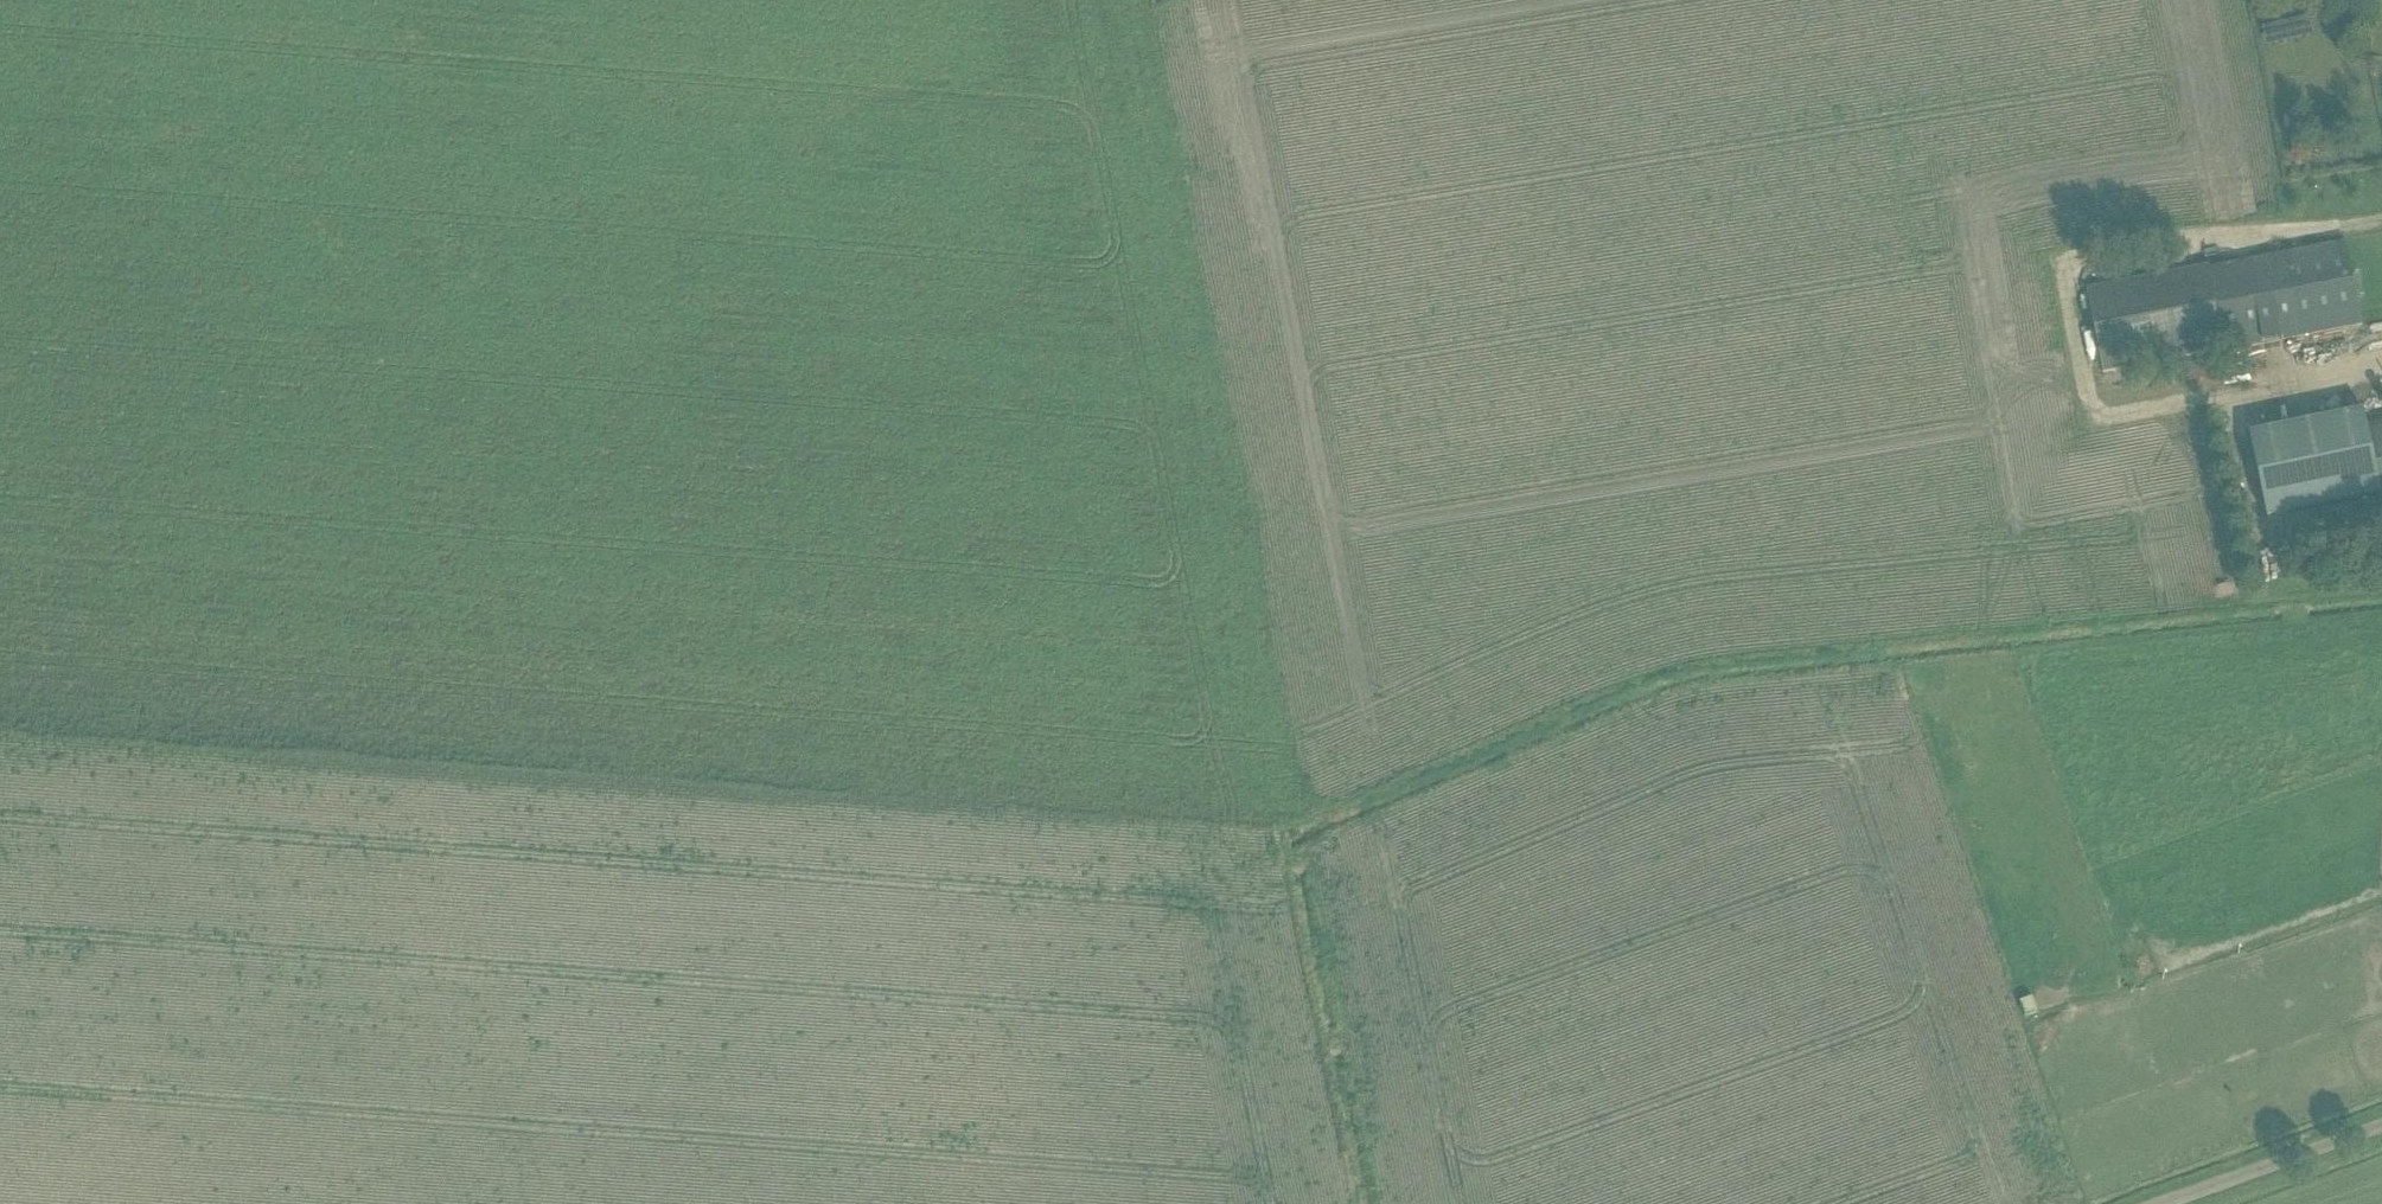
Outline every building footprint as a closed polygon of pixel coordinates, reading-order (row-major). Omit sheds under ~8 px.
[(2361,327),(2345,242),(2209,268),(2208,266),(2086,289),(2102,374),(2223,351),(2224,353),(2361,327)] [(2365,425),(2363,413),(2250,436),(2267,519),(2381,496),(2381,499),(2381,498),(2381,421),(2365,425)]
